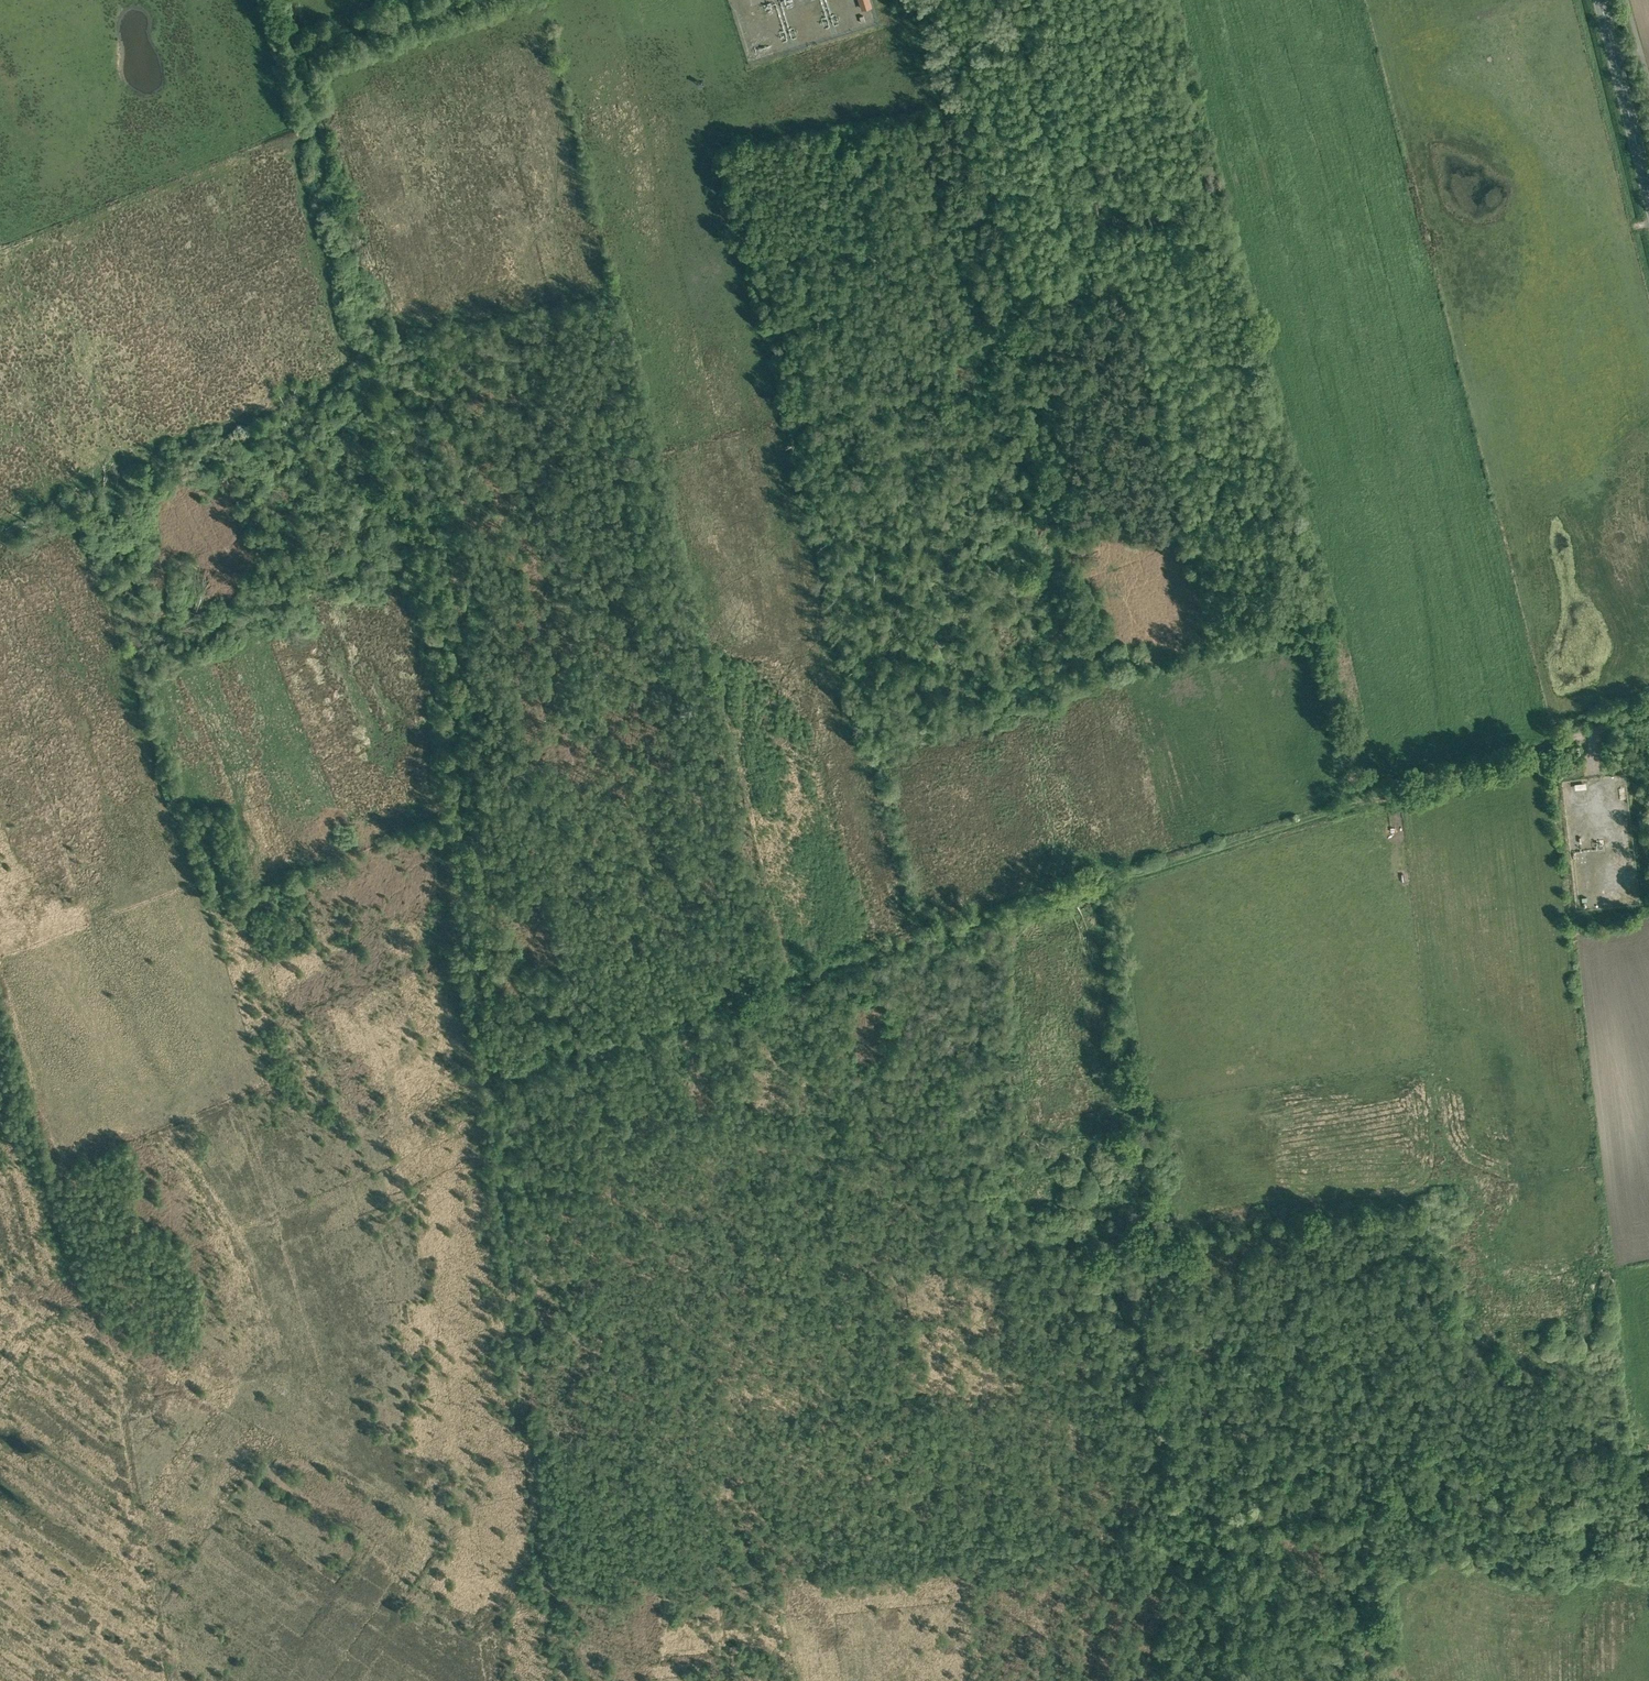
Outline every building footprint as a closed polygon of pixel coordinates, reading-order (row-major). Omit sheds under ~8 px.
[(859,9),(870,6),(869,0),(856,0),(859,9)]
